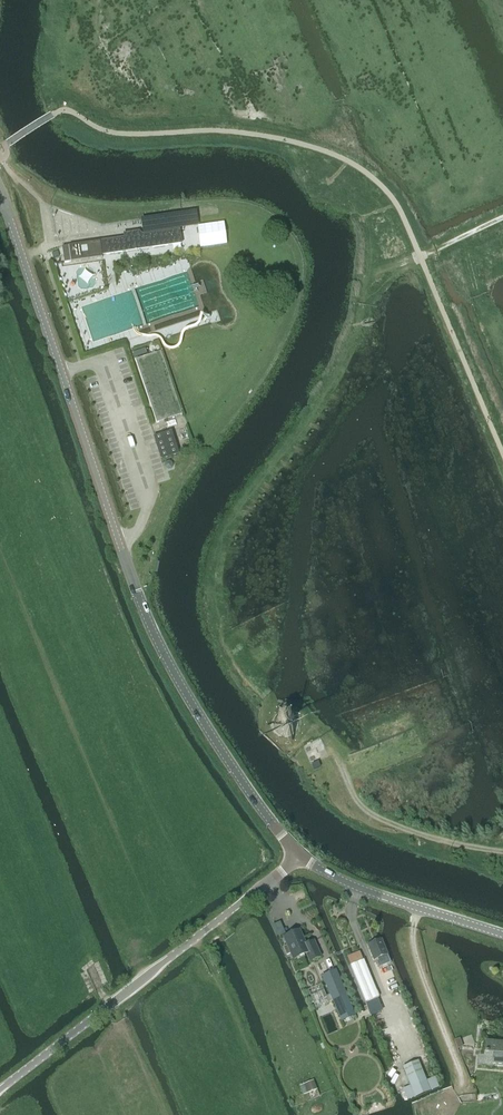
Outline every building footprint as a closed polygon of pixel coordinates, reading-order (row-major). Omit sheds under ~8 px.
[(126,238),(69,246),(62,247),(63,252),(65,263),(103,257),(103,255),(182,243),(180,229),(143,235),(139,232),(125,234),(126,238)] [(162,350),(136,358),(156,422),(183,413),(162,350)] [(171,431),(154,436),(153,437),(161,460),(179,454),(171,431)] [(284,710),(283,713),(280,713),(277,715),(275,717),(273,720),(273,722),(273,725),(273,728),(274,730),(276,732),(278,734),(280,736),(283,737),(285,737),(288,736),(292,735),(294,733),(296,730),(297,726),(297,723),(295,719),(294,717),(292,717),(294,713),(292,711),(290,710),(288,710),(286,710),(284,710)] [(287,956),(291,954),(294,960),(307,954),(310,962),(321,957),(314,941),(306,945),(302,935),(300,931),(284,938),(288,947),(284,948),(287,956)] [(370,947),(369,948),(371,954),(373,954),(375,960),(377,959),(378,961),(376,962),(379,968),(391,963),(387,954),(385,955),(380,941),(369,945),(370,947)] [(366,1003),(380,998),(365,961),(351,966),(366,1003)] [(336,971),(323,977),(333,1002),(340,1017),(353,1011),(347,996),(336,971)] [(380,1039),(383,1047),(395,1042),(392,1034),(380,1039)] [(485,1063),(484,1066),(502,1067),(502,1045),(486,1044),(485,1063)] [(411,1088),(427,1082),(419,1061),(403,1068),(411,1088)]
